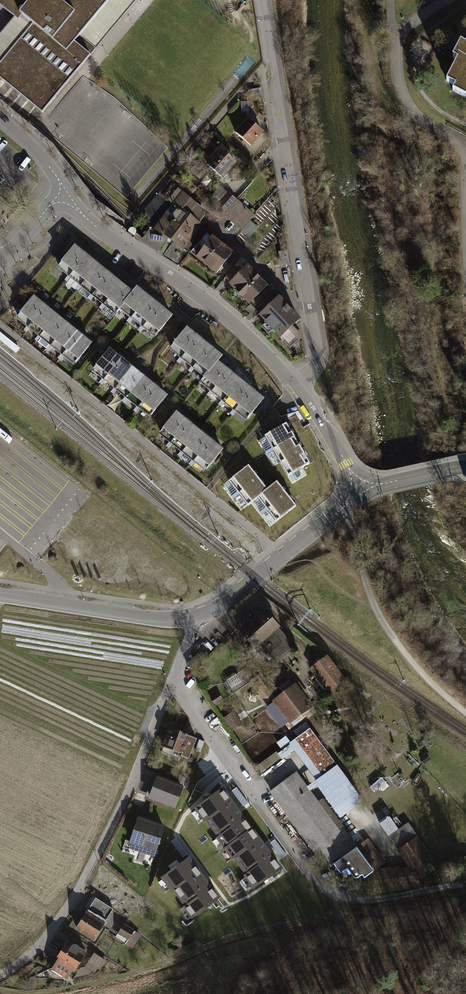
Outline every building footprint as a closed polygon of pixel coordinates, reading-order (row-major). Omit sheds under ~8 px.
[(41,112),(83,63),(95,49),(80,36),(111,0),(0,0),(0,4),(17,19),(22,14),(34,24),(0,64),(0,78),(41,112)] [(461,43),(453,58),(457,61),(447,80),(455,84),(451,91),(465,98),(465,45),(461,43)] [(247,119),(236,132),(251,146),(263,132),(247,119)] [(207,165),(209,167),(222,178),(235,162),(221,150),(207,165)] [(205,172),(209,167),(207,165),(201,159),(191,171),(200,179),(206,172),(205,172)] [(247,171),(234,169),(231,173),(230,178),(242,180),(247,171)] [(159,193),(141,213),(156,226),(152,231),(158,235),(162,230),(170,237),(183,247),(200,226),(195,223),(204,212),(187,198),(196,187),(182,176),(163,197),(159,193)] [(218,205),(228,193),(221,187),(210,198),(218,205)] [(237,200),(228,192),(228,193),(218,205),(226,212),(237,200)] [(254,215),(237,200),(226,212),(225,213),(242,229),(254,215)] [(250,222),(244,229),(250,234),(257,228),(250,222)] [(170,237),(162,230),(158,235),(152,231),(150,230),(141,241),(158,252),(170,237)] [(191,252),(197,257),(212,239),(206,234),(191,252)] [(212,239),(197,257),(217,272),(232,254),(212,239)] [(85,255),(74,247),(56,269),(66,278),(85,255)] [(97,265),(85,255),(66,278),(78,288),(97,265)] [(109,275),(97,265),(78,288),(90,297),(109,275)] [(229,282),(256,310),(272,295),(248,270),(242,276),(238,271),(229,282)] [(121,284),(109,275),(90,297),(102,307),(121,284)] [(133,294),(121,284),(102,307),(114,317),(119,311),(133,294)] [(149,298),(137,288),(133,294),(119,311),(131,321),(149,298)] [(272,295),(256,310),(293,349),(302,340),(290,328),(297,321),(272,295)] [(46,307),(35,298),(16,321),(28,330),(46,307)] [(161,307),(149,298),(131,321),(143,330),(161,307)] [(58,316),(46,307),(28,330),(40,339),(58,316)] [(173,317),(161,307),(143,330),(155,340),(173,317)] [(70,325),(58,316),(40,339),(51,349),(70,325)] [(81,335),(70,325),(51,349),(63,358),(81,335)] [(198,338),(186,328),(169,350),(181,360),(198,338)] [(0,331),(0,340),(16,353),(21,348),(0,331)] [(93,344),(81,335),(63,358),(75,367),(93,344)] [(211,348),(198,338),(181,360),(193,370),(211,348)] [(223,357),(211,348),(193,370),(206,379),(219,363),(223,357)] [(105,382),(124,359),(112,350),(94,373),(105,382)] [(136,368),(124,359),(105,382),(117,392),(136,368)] [(231,372),(219,363),(206,379),(201,386),(213,395),(231,372)] [(147,377),(136,368),(117,392),(129,401),(147,377)] [(243,381),(231,372),(213,395),(224,404),(243,381)] [(159,387),(147,377),(129,401),(140,410),(159,387)] [(254,391),(243,381),(224,404),(236,414),(254,391)] [(170,396),(159,387),(140,410),(152,419),(170,396)] [(266,400),(254,391),(236,414),(248,423),(266,400)] [(188,422),(176,413),(158,436),(170,446),(188,422)] [(201,432),(188,422),(170,446),(182,455),(201,432)] [(286,425),(269,436),(278,446),(293,437),(286,425)] [(213,442),(201,432),(182,455),(194,465),(213,442)] [(278,446),(287,458),(301,450),(293,437),(278,446)] [(225,451),(213,442),(194,465),(206,475),(225,451)] [(287,458),(296,470),(309,462),(301,450),(287,458)] [(248,466),(229,481),(238,493),(257,478),(248,466)] [(238,493),(247,505),(258,497),(267,490),(257,478),(238,493)] [(285,494),(276,483),(267,490),(258,497),(267,508),(285,494)] [(277,521),(295,506),(285,494),(267,508),(277,521)] [(264,609),(240,631),(261,655),(269,647),(278,657),(292,645),(286,638),(284,640),(277,632),(279,630),(277,627),(279,626),(264,609)] [(327,658),(313,668),(329,691),(343,680),(327,658)] [(271,708),(270,709),(282,724),(284,722),(289,729),(303,718),(300,714),(310,706),(294,686),(275,701),(267,690),(261,695),(271,708)] [(221,695),(212,700),(215,705),(223,699),(221,695)] [(232,713),(226,718),(233,729),(240,725),(232,713)] [(310,728),(294,739),(322,777),(338,766),(310,728)] [(197,739),(169,729),(162,746),(182,754),(181,756),(189,759),(197,739)] [(195,750),(200,752),(204,742),(199,740),(195,750)] [(357,846),(343,828),(339,831),(296,773),(271,791),(321,859),(325,856),(331,865),(333,863),(357,846)] [(181,788),(157,779),(150,798),(157,800),(155,804),(162,807),(164,803),(174,807),(181,788)] [(251,829),(221,789),(196,807),(226,847),(251,829)] [(389,834),(400,827),(390,813),(379,821),(389,834)] [(163,826),(139,818),(130,844),(139,847),(138,851),(153,856),(163,826)] [(419,838),(408,822),(388,836),(409,865),(419,878),(434,868),(428,860),(430,858),(417,839),(419,838)] [(281,868),(251,829),(226,847),(256,887),(281,868)] [(368,838),(357,846),(333,863),(341,873),(347,868),(354,877),(356,878),(358,877),(362,875),(364,878),(365,877),(374,871),(377,868),(386,862),(368,838)] [(217,897),(187,857),(162,876),(192,915),(217,897)] [(374,871),(365,877),(373,886),(374,893),(420,888),(419,878),(409,865),(377,868),(374,871)] [(96,899),(77,929),(94,940),(113,910),(96,899)] [(120,928),(115,936),(133,947),(141,934),(134,930),(132,935),(120,928)] [(197,940),(171,951),(174,956),(200,945),(197,940)] [(86,953),(67,942),(50,971),(66,980),(71,971),(74,973),(86,953)] [(95,974),(104,960),(92,953),(83,966),(95,974)]
